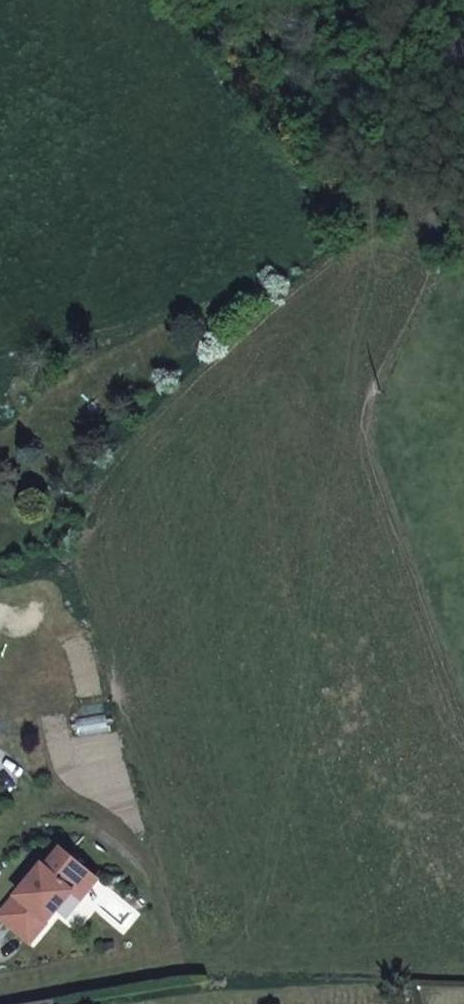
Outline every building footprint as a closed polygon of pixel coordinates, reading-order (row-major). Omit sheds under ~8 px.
[(45,863),(1,915),(32,941),(74,890),(83,897),(99,877),(63,846),(47,865),(45,863)]
